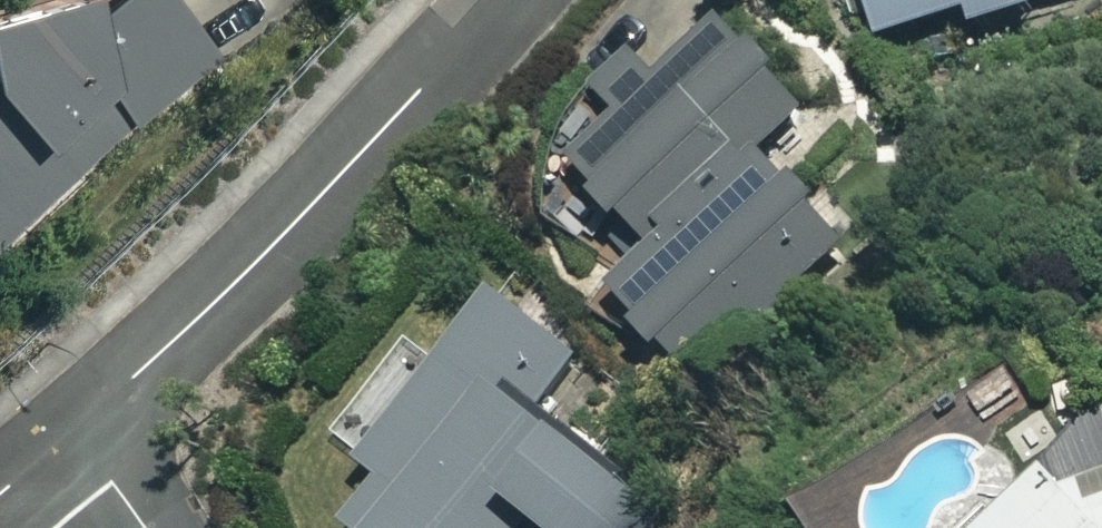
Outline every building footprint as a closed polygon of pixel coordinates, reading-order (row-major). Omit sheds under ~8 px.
[(223,56),(178,0),(87,0),(82,4),(78,0),(0,0),(0,231),(223,56)] [(891,35),(977,6),(986,33),(1045,13),(1041,0),(879,0),(891,35)] [(581,157),(658,240),(765,141),(801,107),(724,25),(668,76),(646,52),(604,90),(627,115),(581,157)] [(658,240),(613,285),(701,381),(856,241),(765,141),(658,240)] [(345,527),(536,527),(543,520),(553,527),(652,527),(675,499),(551,400),(586,357),(489,280),(350,455),(383,481),(345,527)] [(957,527),(1101,527),(1101,452),(1060,459),(990,493),(957,527)]
